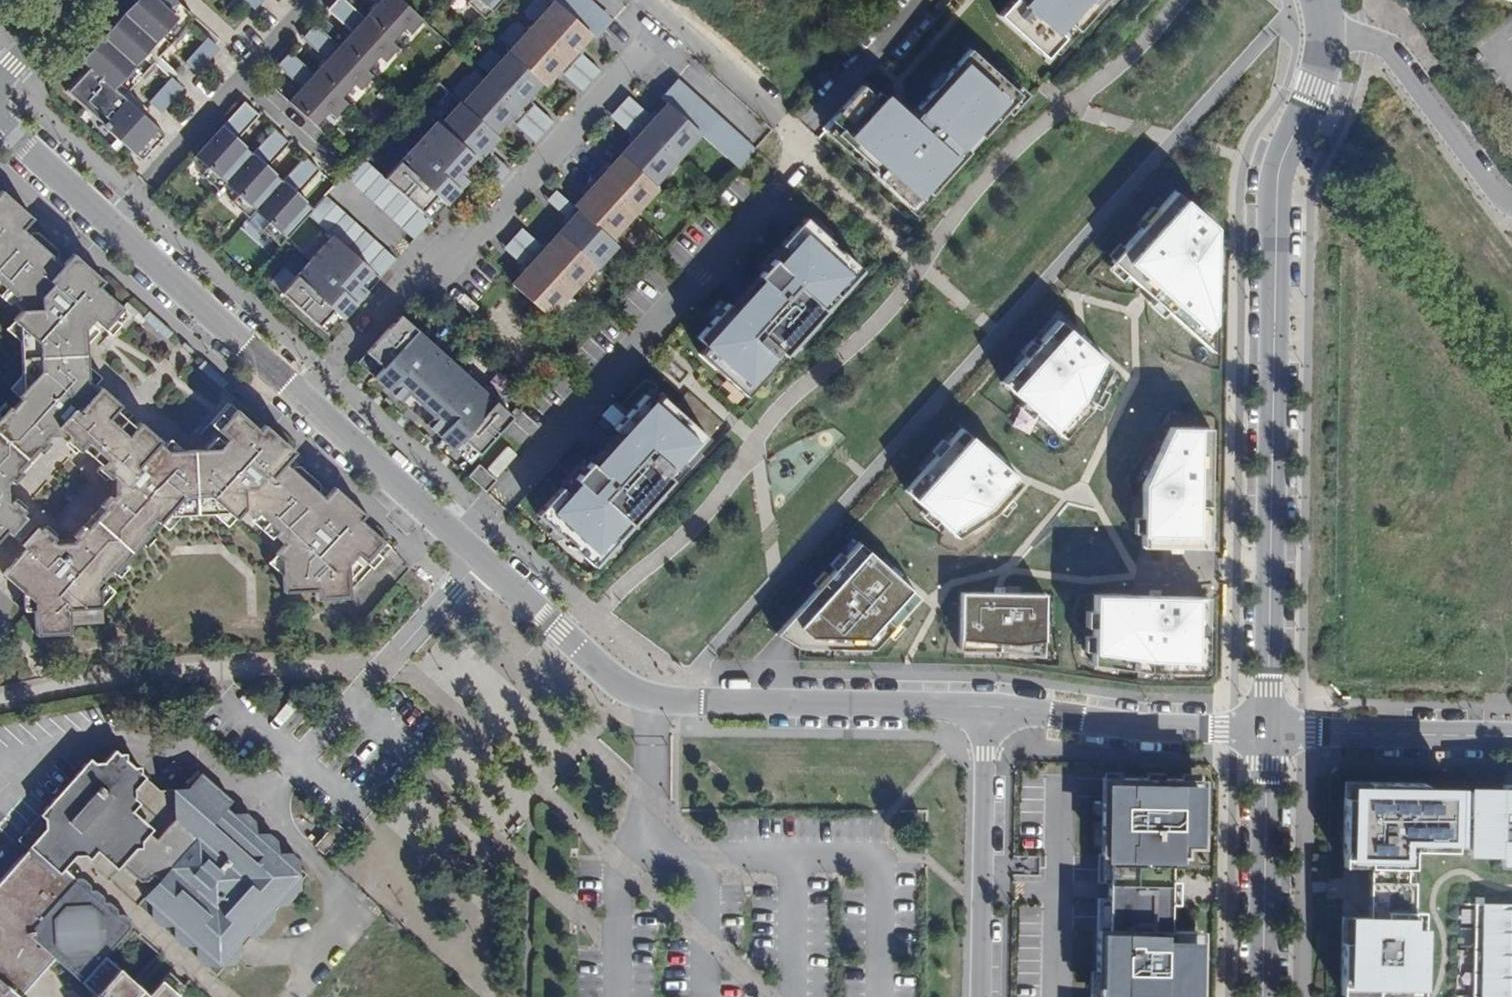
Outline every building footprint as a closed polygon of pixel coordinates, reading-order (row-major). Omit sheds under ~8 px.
[(175,0),(135,0),(80,61),(87,67),(65,91),(78,103),(74,107),(81,113),(85,109),(102,124),(101,125),(102,126),(103,125),(127,147),(125,149),(130,153),(132,151),(142,161),(166,135),(122,96),(194,17),(175,0)] [(365,69),(377,55),(383,61),(396,47),(390,41),(364,18),(345,0),(336,0),(327,10),(351,32),(339,46),(365,69)] [(390,41),(402,28),(409,33),(421,19),(400,0),(372,0),(377,4),(364,18),(390,41)] [(468,3),(485,18),(502,0),(470,0),(468,3)] [(530,26),(572,64),(582,53),(577,49),(581,45),(591,34),(554,0),(530,26)] [(591,34),(596,38),(610,22),(586,0),(553,0),(554,0),(591,34)] [(1001,18),(1044,59),(1063,39),(1057,33),(1067,23),(1076,32),(1105,0),(1018,0),(1001,18)] [(314,73),(339,97),(352,83),(358,89),(371,75),(365,69),(339,46),(315,24),(302,37),(326,60),(314,73)] [(507,52),(541,83),(545,78),(549,82),(559,71),(563,66),(567,70),(572,64),(530,26),(507,52)] [(214,37),(191,63),(204,75),(227,48),(214,37)] [(577,49),(582,53),(585,49),(581,45),(577,49)] [(1018,96),(969,50),(926,96),(906,118),(876,91),(873,95),(861,85),(830,120),(840,130),(835,135),(873,169),(870,173),(908,208),(925,190),(929,194),(1018,96)] [(333,117),(346,103),(339,97),(314,73),(289,51),(276,65),(301,88),(288,101),(314,125),(326,111),(333,117)] [(484,78),(525,115),(538,100),(535,98),(531,94),(535,90),(541,83),(507,52),(484,78)] [(583,91),(602,70),(584,54),(565,75),(583,91)] [(170,113),(194,87),(181,75),(157,101),(170,113)] [(460,103),(494,134),(508,119),(512,114),(517,118),(519,121),(525,115),(484,78),(460,103)] [(660,97),(667,104),(700,133),(738,167),(753,151),(675,80),(660,97)] [(637,123),(647,112),(628,95),(618,106),(637,123)] [(525,115),(544,132),(558,117),(538,100),(525,115)] [(224,184),(252,154),(236,139),(258,115),(244,102),(194,156),(207,167),(201,175),(218,190),(224,184)] [(474,157),(482,164),(492,153),(487,149),(491,144),(498,137),(494,134),(460,103),(440,126),(474,157)] [(647,112),(637,123),(677,159),(700,133),(667,104),(658,114),(654,119),(649,115),(647,112)] [(609,116),(628,133),(637,123),(618,106),(609,116)] [(654,119),(658,114),(653,110),(649,115),(654,119)] [(512,123),(517,118),(512,114),(508,119),(512,123)] [(544,132),(525,115),(519,121),(539,138),(544,132)] [(440,126),(435,121),(383,178),(417,208),(421,212),(435,196),(445,205),(470,178),(462,170),(474,157),(440,126)] [(631,144),(621,155),(653,185),(677,159),(637,123),(628,133),(630,136),(635,140),(631,144)] [(255,211),(282,182),(266,167),(289,142),(274,129),(252,154),(224,184),(225,185),(226,184),(238,195),(231,202),(249,218),(255,211)] [(626,140),(631,144),(635,140),(630,136),(626,140)] [(496,149),(491,144),(487,149),(492,153),(496,149)] [(510,170),(492,153),(482,164),(501,180),(510,170)] [(603,166),(593,177),(634,214),(657,188),(653,185),(621,155),(611,166),(607,170),(603,166)] [(308,214),(312,209),(296,195),(319,170),(305,157),(282,182),(255,211),(268,222),(261,230),(279,246),(308,214)] [(400,227),(417,208),(383,178),(360,157),(343,175),(400,227)] [(462,170),(470,178),(482,164),(474,157),(462,170)] [(607,170),(611,166),(606,162),(603,166),(607,170)] [(584,195),(574,206),(610,239),(634,214),(593,177),(584,187),(588,191),(584,195)] [(579,191),(584,195),(588,191),(584,187),(579,191)] [(564,217),(574,206),(555,190),(546,200),(564,217)] [(1173,194),(1110,262),(1210,353),(1211,230),(1173,194)] [(365,266),(382,247),(325,195),(312,209),(308,214),(331,235),(365,266)] [(421,212),(431,221),(445,205),(435,196),(421,212)] [(0,204),(0,286),(14,298),(10,303),(19,311),(11,321),(20,329),(20,343),(22,377),(22,392),(17,396),(23,401),(14,410),(9,406),(1,416),(0,417),(0,541),(8,532),(11,534),(26,516),(22,513),(25,510),(15,501),(13,504),(8,500),(8,482),(10,479),(14,481),(22,470),(20,468),(36,450),(39,453),(47,443),(44,441),(47,436),(68,435),(58,426),(66,417),(71,411),(75,413),(96,390),(89,383),(83,377),(82,366),(81,344),(80,332),(85,327),(91,321),(99,328),(116,308),(64,262),(60,266),(55,262),(57,259),(56,254),(32,233),(29,233),(27,236),(21,229),(24,226),(0,204)] [(565,226),(558,233),(595,266),(596,267),(616,245),(610,239),(574,206),(564,217),(569,221),(565,226)] [(421,212),(417,208),(400,227),(414,239),(431,221),(421,212)] [(728,306),(725,302),(695,336),(706,346),(699,354),(746,396),(769,370),(764,365),(778,350),(783,355),(824,310),(819,306),(832,291),(837,295),(860,270),(862,272),(863,271),(828,239),(833,234),(813,216),(809,222),(804,217),(779,244),(783,248),(787,252),(777,263),(773,259),(771,258),(767,263),(768,265),(745,287),(751,293),(742,302),(737,297),(728,306)] [(560,221),(565,226),(569,221),(564,217),(560,221)] [(531,254),(536,248),(518,231),(512,238),(531,254)] [(531,254),(571,291),(595,266),(558,233),(545,248),(541,252),(536,248),(531,254)] [(365,266),(331,235),(280,291),(317,326),(332,310),(342,319),(366,291),(359,284),(371,271),(365,266)] [(521,265),(531,254),(512,238),(502,248),(521,265)] [(541,252),(545,248),(541,244),(536,248),(541,252)] [(371,271),(379,278),(396,259),(382,247),(365,266),(371,271)] [(787,252),(783,248),(773,259),(777,263),(787,252)] [(512,284),(548,317),(571,291),(531,254),(521,265),(525,269),(522,273),(512,284)] [(359,284),(366,291),(379,278),(371,271),(359,284)] [(0,286),(0,300),(7,306),(10,303),(14,298),(0,286)] [(751,293),(745,287),(737,297),(742,302),(751,293)] [(837,295),(832,291),(819,306),(824,310),(837,295)] [(107,336),(124,316),(116,308),(99,328),(107,336)] [(332,310),(317,326),(327,335),(342,319),(332,310)] [(420,405),(456,366),(400,315),(366,352),(382,367),(373,377),(400,402),(408,394),(420,405)] [(20,329),(11,321),(5,329),(20,343),(20,329)] [(1108,368),(1056,321),(1001,383),(1061,437),(1086,411),(1108,368)] [(81,344),(92,333),(85,327),(80,332),(81,344)] [(783,355),(778,350),(764,365),(769,370),(783,355)] [(382,367),(366,352),(357,362),(373,377),(382,367)] [(95,377),(82,366),(83,377),(89,383),(95,377)] [(478,454),(512,417),(456,366),(420,405),(432,416),(425,424),(453,449),(461,439),(478,454)] [(17,396),(22,392),(22,377),(10,389),(17,396)] [(58,426),(68,435),(69,442),(77,450),(96,466),(105,475),(113,475),(123,484),(137,469),(133,466),(154,442),(159,446),(165,439),(169,433),(154,421),(142,434),(120,416),(134,402),(112,385),(89,409),(86,406),(70,425),(66,417),(58,426)] [(643,393),(613,427),(612,428),(615,430),(607,439),(613,445),(605,454),(599,449),(577,473),(575,470),(570,475),(572,477),(576,481),(566,493),(562,489),(560,487),(535,515),(540,519),(538,521),(544,527),(546,524),(552,529),(548,533),(556,541),(560,537),(562,539),(571,529),(580,537),(571,547),(594,567),(595,566),(594,564),(617,538),(612,534),(625,520),(630,524),(671,479),(666,474),(679,459),(684,464),(708,438),(661,395),(654,403),(643,393)] [(413,413),(420,405),(408,394),(400,402),(413,413)] [(9,406),(3,402),(0,406),(0,415),(1,416),(9,406)] [(215,432),(233,412),(224,404),(206,424),(215,432)] [(413,413),(425,424),(432,416),(420,405),(413,413)] [(285,458),(233,412),(215,432),(223,439),(218,445),(212,452),(197,453),(179,453),(167,454),(159,446),(154,442),(133,466),(137,469),(123,484),(113,475),(114,494),(110,499),(106,495),(98,504),(102,508),(85,527),(81,524),(72,533),(76,537),(72,542),(57,544),(50,537),(52,535),(43,527),(41,529),(38,527),(24,544),(28,548),(4,576),(31,600),(38,605),(39,620),(39,623),(100,618),(99,602),(99,587),(104,581),(99,576),(108,566),(112,570),(121,560),(139,539),(148,530),(144,526),(151,517),(156,521),(162,514),(177,514),(209,513),(225,512),(231,518),(240,508),(251,517),(254,514),(272,531),(269,535),(280,544),(271,554),(280,562),(280,577),(281,591),(312,589),(313,599),(344,596),(344,586),(343,572),(349,565),(356,558),(360,562),(378,540),(325,493),(319,499),(315,495),(317,494),(316,485),(294,466),(288,466),(285,468),(280,463),(285,458)] [(1020,485),(959,429),(904,490),(955,537),(992,515),(1020,485)] [(1207,429),(1167,429),(1141,484),(1138,546),(1206,548),(1207,429)] [(159,446),(167,454),(179,453),(165,439),(159,446)] [(212,452),(218,445),(209,439),(197,453),(212,452)] [(469,464),(478,454),(461,439),(453,449),(469,464)] [(607,439),(599,449),(605,454),(613,445),(607,439)] [(65,445),(74,453),(77,450),(69,442),(65,445)] [(507,447),(486,469),(495,476),(515,455),(507,447)] [(496,480),(477,464),(467,476),(486,491),(496,480)] [(105,475),(96,466),(93,470),(102,479),(105,475)] [(566,493),(576,481),(572,477),(562,489),(566,493)] [(28,506),(18,498),(15,501),(25,510),(28,506)] [(231,518),(225,512),(209,513),(224,526),(231,518)] [(164,528),(177,514),(162,514),(156,521),(164,528)] [(272,531),(254,514),(251,517),(248,521),(267,537),(269,535),(272,531)] [(43,527),(52,535),(56,530),(46,523),(43,527)] [(571,529),(562,539),(571,547),(580,537),(571,529)] [(144,543),(153,534),(148,530),(139,539),(144,543)] [(368,569),(386,547),(378,540),(360,562),(368,569)] [(917,598),(856,543),(774,633),(795,646),(870,647),(917,598)] [(280,562),(271,554),(265,563),(280,577),(280,562)] [(121,560),(112,570),(117,575),(126,565),(121,560)] [(344,586),(357,571),(349,565),(343,572),(344,586)] [(99,602),(112,588),(104,581),(99,587),(99,602)] [(1041,657),(1042,605),(958,593),(956,650),(998,650),(1041,657)] [(1091,596),(1088,663),(1138,672),(1201,674),(1203,599),(1091,596)] [(38,605),(31,600),(24,607),(39,620),(38,605)] [(104,761),(33,840),(64,868),(68,864),(73,856),(81,855),(88,861),(96,855),(114,872),(116,869),(136,887),(145,887),(150,892),(138,906),(215,976),(307,875),(283,854),(263,853),(257,859),(214,821),(219,815),(231,801),(201,772),(187,788),(174,803),(159,789),(115,749),(104,761)] [(1098,777),(1097,853),(1095,853),(1094,880),(1105,880),(1104,898),(1094,898),(1093,993),(1120,993),(1120,996),(1175,996),(1175,992),(1198,993),(1199,946),(1191,946),(1191,931),(1166,931),(1167,856),(1183,856),(1183,837),(1199,837),(1199,796),(1192,796),(1192,778),(1098,777)] [(1408,852),(1450,852),(1451,793),(1390,793),(1390,786),(1339,786),(1339,862),(1364,862),(1362,883),(1407,884),(1408,852)] [(1497,786),(1497,794),(1465,794),(1464,852),(1497,852),(1497,861),(1511,861),(1511,786),(1497,786)] [(346,832),(336,824),(316,847),(325,855),(346,832)] [(68,864),(64,868),(33,840),(27,847),(0,878),(0,996),(12,996),(46,960),(78,989),(77,992),(80,995),(82,995),(84,996),(83,996),(150,996),(117,967),(119,964),(111,957),(110,960),(104,955),(130,927),(128,917),(68,864)] [(136,887),(116,869),(114,872),(96,855),(88,861),(138,906),(150,892),(145,887),(136,887)] [(1373,996),(1418,996),(1419,921),(1407,921),(1407,901),(1363,900),(1363,920),(1347,920),(1338,920),(1338,945),(1338,989),(1373,989),(1373,996)] [(1470,996),(1511,996),(1511,905),(1471,905),(1470,996)] [(175,991),(167,985),(156,996),(169,996),(175,991)]
